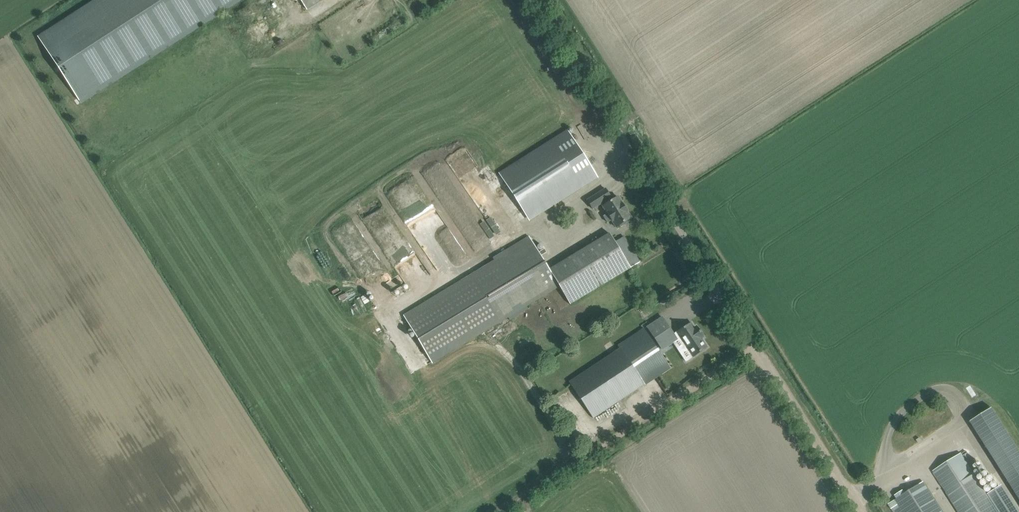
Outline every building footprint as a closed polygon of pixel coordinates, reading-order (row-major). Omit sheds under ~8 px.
[(38,36),(82,104),(241,0),(93,0),(38,36)] [(307,9),(321,0),(301,0),(302,1),(307,9)] [(536,155),(535,153),(500,175),(526,215),(582,179),(583,182),(595,174),(569,134),(561,139),(536,155)] [(593,209),(596,207),(602,203),(603,206),(608,214),(604,216),(608,222),(612,220),(616,227),(619,225),(620,227),(629,221),(628,220),(631,218),(618,196),(612,200),(610,197),(611,197),(606,188),(587,200),(593,209)] [(495,216),(487,222),(497,237),(506,231),(495,216)] [(531,240),(404,316),(432,362),(559,285),(570,304),(630,267),(609,232),(549,269),(531,240)] [(708,347),(702,338),(704,337),(696,326),(695,327),(691,322),(677,332),(678,334),(675,336),(662,317),(647,327),(662,349),(680,338),(687,348),(689,347),(695,355),(708,347)] [(593,418),(670,367),(644,329),(619,346),(620,347),(569,381),(593,418)] [(993,407),(970,422),(1018,499),(1018,448),(993,407)] [(961,453),(934,471),(960,511),(999,511),(961,453)] [(896,499),(904,511),(943,511),(924,482),(905,493),(903,490),(895,495),(897,498),(896,499)] [(889,503),(894,511),(904,511),(896,499),(889,503)]
